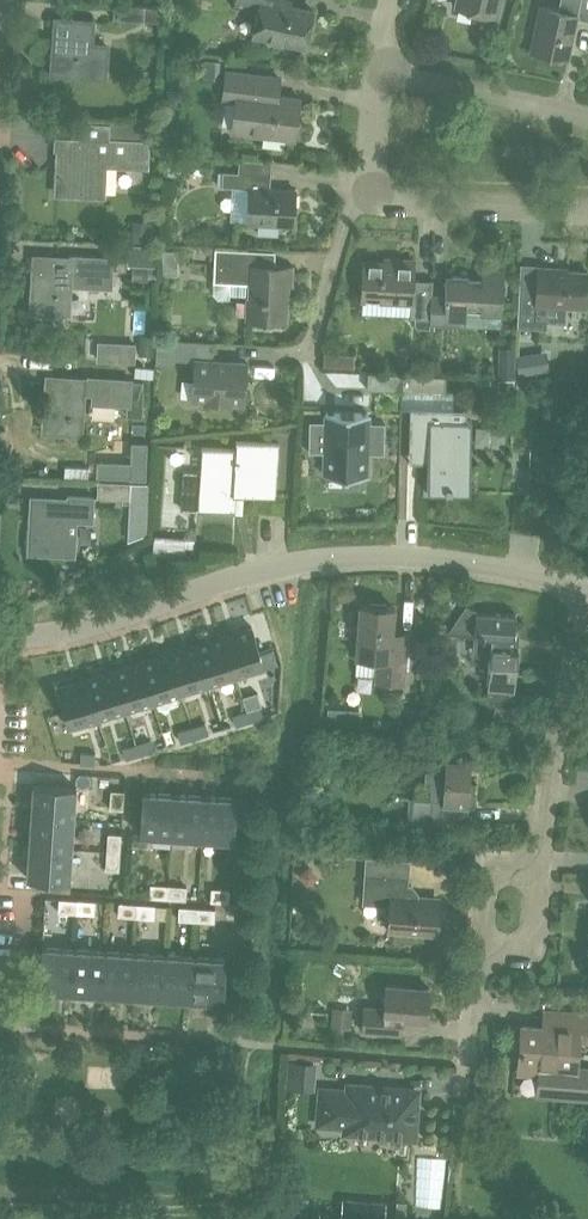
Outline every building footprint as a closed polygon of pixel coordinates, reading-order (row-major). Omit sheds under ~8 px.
[(313,10),(270,0),(236,0),(259,5),(253,34),(305,46),(313,10)] [(456,7),(497,15),(500,0),(457,0),(456,7)] [(559,10),(540,6),(531,50),(567,58),(576,17),(587,20),(587,0),(561,0),(559,10)] [(144,12),(145,5),(114,4),(113,18),(144,20),(144,12)] [(144,12),(144,20),(160,21),(161,7),(145,5),(144,12)] [(52,72),(89,75),(108,76),(110,42),(91,41),(93,21),(69,19),(68,31),(55,30),(52,72)] [(204,59),(203,76),(214,77),(216,60),(204,59)] [(294,137),(299,98),(277,95),(279,77),(226,70),(222,98),(235,100),(232,129),(294,137)] [(57,192),(94,194),(105,194),(106,164),(149,166),(151,124),(110,122),(109,137),(96,136),(96,140),(72,139),(72,151),(59,150),(57,192)] [(165,159),(162,163),(162,173),(166,176),(171,176),(175,172),(174,162),(170,159),(165,159)] [(293,225),(295,189),(249,186),(247,222),(293,225)] [(151,224),(134,223),(133,240),(150,241),(151,224)] [(263,231),(264,241),(290,239),(289,229),(263,231)] [(291,284),(292,266),(246,264),(247,249),(215,247),(213,281),(249,283),(247,318),(285,320),(287,284),(291,284)] [(178,249),(163,249),(163,262),(178,261),(178,249)] [(113,273),(114,256),(72,254),(71,258),(47,256),(46,268),(33,268),(31,310),(68,312),(71,271),(113,273)] [(363,261),(361,298),(411,301),(410,317),(415,317),(415,322),(418,326),(429,327),(429,322),(431,295),(432,280),(412,278),(413,259),(395,259),(394,262),(363,261)] [(431,295),(429,322),(465,324),(466,310),(502,312),(504,264),(482,263),(481,277),(446,275),(445,296),(431,295)] [(133,265),(132,277),(148,278),(149,266),(133,265)] [(537,266),(537,285),(520,284),(517,327),(545,328),(546,305),(559,305),(559,316),(562,320),(580,321),(585,315),(586,306),(587,271),(556,269),(556,267),(537,266)] [(139,337),(138,352),(153,353),(154,338),(139,337)] [(174,357),(195,358),(193,398),(243,401),(246,362),(212,359),(213,342),(158,338),(156,361),(173,362),(174,357)] [(118,343),(118,360),(135,361),(135,344),(118,343)] [(515,346),(498,345),(497,373),(513,374),(515,346)] [(355,352),(325,350),(325,362),(354,364),(355,352)] [(520,373),(539,369),(535,351),(516,354),(520,373)] [(401,373),(368,371),(367,388),(400,390),(401,373)] [(403,373),(403,389),(445,391),(446,375),(403,373)] [(141,417),(143,381),(83,377),(83,378),(61,377),(60,389),(47,388),(44,430),(81,433),(84,390),(94,391),(94,400),(127,403),(126,416),(141,417)] [(424,478),(423,495),(441,496),(441,491),(466,492),(467,420),(447,420),(447,409),(410,408),(409,449),(428,449),(428,478),(424,478)] [(334,421),(309,419),(308,450),(325,451),(324,460),(367,462),(368,453),(384,454),(385,423),(368,422),(369,414),(334,412),(334,421)] [(279,442),(236,439),(236,448),(202,446),(200,470),(183,468),(180,507),(197,508),(235,510),(236,494),(276,497),(279,442)] [(131,461),(97,459),(96,476),(130,477),(130,478),(146,479),(147,441),(131,441),(131,461)] [(150,503),(151,482),(98,480),(97,496),(122,497),(122,502),(150,503)] [(93,519),(94,496),(70,495),(70,499),(34,497),(33,509),(31,509),(29,551),(66,553),(68,518),(93,519)] [(192,556),(191,541),(163,542),(164,557),(192,556)] [(403,682),(407,637),(392,636),(394,606),(360,604),(356,655),(377,657),(375,680),(403,682)] [(457,631),(473,632),(476,633),(474,649),(490,650),(486,695),(512,697),(516,647),(512,646),(515,613),(475,610),(465,604),(447,634),(448,634),(452,628),(457,631)] [(251,625),(223,634),(236,676),(264,667),(260,653),(251,625)] [(223,634),(195,642),(208,684),(236,676),(223,634)] [(195,642),(168,651),(181,693),(208,684),(195,642)] [(260,653),(264,667),(277,663),(273,649),(260,653)] [(168,651),(141,659),(153,701),(181,693),(168,651)] [(141,659),(113,668),(126,710),(153,701),(141,659)] [(113,668),(86,676),(99,718),(126,710),(113,668)] [(86,676),(57,685),(70,727),(99,718),(86,676)] [(260,706),(246,710),(249,720),(263,715),(260,706)] [(246,710),(233,715),(235,724),(249,720),(246,710)] [(205,723),(192,727),(194,736),(208,732),(205,723)] [(192,727),(178,731),(180,740),(194,736),(192,727)] [(150,740),(137,744),(139,753),(153,749),(150,740)] [(137,744),(123,748),(126,757),(139,753),(137,744)] [(109,752),(95,753),(96,762),(110,761),(109,752)] [(426,757),(424,780),(415,780),(411,820),(451,823),(452,814),(466,815),(467,804),(472,804),(474,781),(467,780),(469,761),(426,757)] [(33,784),(31,815),(72,817),(74,787),(33,784)] [(124,808),(125,790),(110,789),(109,808),(124,808)] [(140,833),(170,835),(173,792),(142,790),(140,833)] [(173,792),(170,835),(201,837),(204,794),(173,792)] [(204,794),(201,837),(232,838),(235,796),(204,794)] [(31,815),(29,845),(70,848),(72,817),(31,815)] [(107,832),(106,850),(121,851),(122,833),(107,832)] [(70,848),(29,845),(27,875),(46,877),(68,878),(70,848)] [(121,851),(106,850),(105,869),(119,870),(121,851)] [(366,855),(362,900),(390,903),(388,929),(433,932),(436,896),(417,895),(417,891),(411,884),(407,883),(409,858),(366,855)] [(313,878),(314,871),(309,866),(301,874),(308,882),(313,878)] [(45,887),(68,888),(68,878),(46,877),(45,887)] [(149,896),(167,898),(167,884),(150,883),(149,896)] [(167,884),(167,898),(186,899),(187,885),(167,884)] [(211,900),(221,901),(222,887),(212,886),(211,900)] [(58,911),(75,912),(75,898),(58,897),(58,911)] [(75,898),(75,912),(94,914),(95,900),(75,898)] [(118,915),(135,916),(136,902),(118,901),(118,915)] [(136,902),(135,916),(155,918),(155,903),(136,902)] [(178,919),(196,920),(197,906),(179,905),(178,919)] [(197,906),(196,920),(214,921),(215,907),(197,906)] [(40,988),(70,990),(73,947),(42,946),(40,988)] [(73,947),(70,990),(101,991),(103,949),(73,947)] [(103,949),(101,991),(131,993),(133,951),(103,949)] [(133,951),(131,993),(161,995),(164,953),(133,951)] [(164,953),(161,995),(192,997),(194,955),(164,953)] [(194,955),(192,997),(222,999),(225,956),(194,955)] [(426,1019),(428,986),(386,983),(384,1006),(364,1005),(362,1029),(390,1031),(391,1017),(426,1019)] [(351,1026),(352,1007),(332,1006),(331,1025),(351,1026)] [(539,1073),(538,1087),(557,1089),(557,1093),(587,1096),(587,1068),(576,1067),(578,1039),(587,1039),(587,1013),(555,1010),(553,1026),(521,1024),(517,1071),(539,1073)] [(314,1089),(317,1060),(288,1057),(285,1086),(314,1089)] [(345,1130),(412,1134),(416,1089),(348,1084),(348,1090),(320,1087),(317,1122),(345,1124),(345,1130)] [(451,1145),(443,1145),(442,1155),(450,1156),(451,1145)] [(421,1209),(450,1210),(451,1161),(422,1160),(421,1209)] [(341,1218),(358,1218),(359,1199),(342,1198),(341,1218)]
